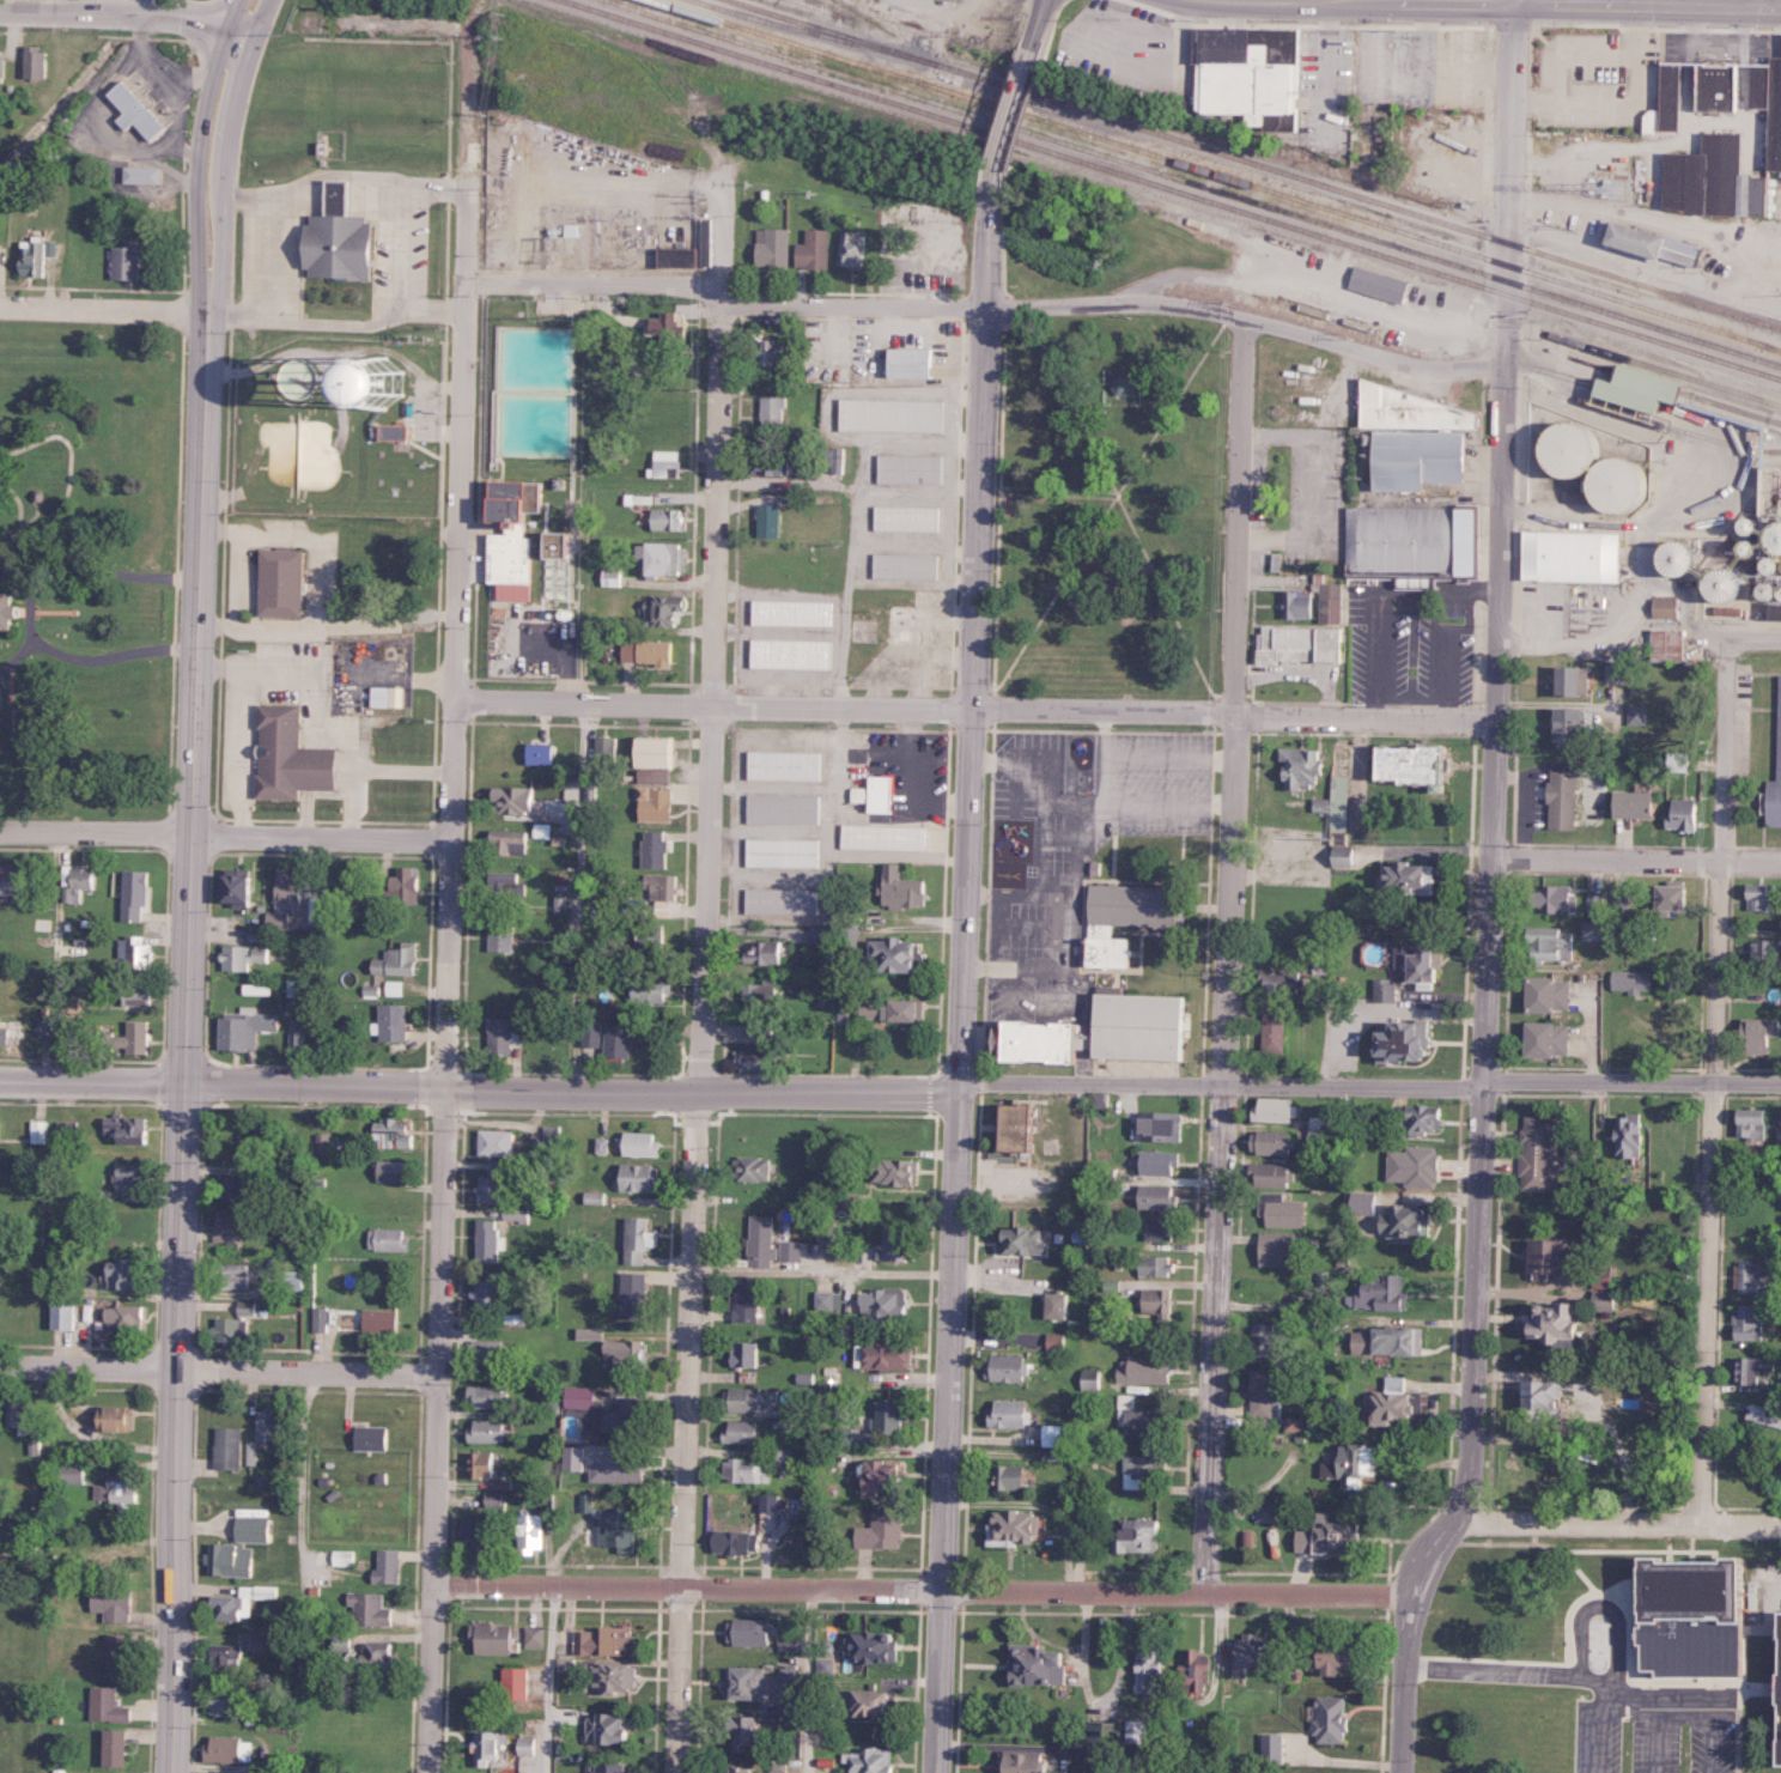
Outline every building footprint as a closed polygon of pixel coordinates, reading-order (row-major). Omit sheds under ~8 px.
[(1303,112),(1304,28),(1198,27),(1197,64),(1202,64),(1202,112),(1253,112),(1253,125),(1270,125),(1271,112),(1303,112)] [(1776,32),(1775,56),(1763,56),(1761,170),(1780,170),(1780,32),(1776,32)] [(47,52),(34,51),(34,46),(23,46),(23,78),(46,79),(47,52)] [(1736,111),(1736,62),(1654,62),(1654,109),(1637,109),(1637,131),(1673,131),(1673,78),(1690,78),(1690,111),(1736,111)] [(1742,107),(1760,107),(1761,63),(1743,63),(1742,107)] [(118,121),(128,131),(136,124),(153,143),(169,128),(125,81),(109,95),(126,113),(118,121)] [(1272,113),(1271,129),(1303,131),(1303,114),(1272,113)] [(1765,215),(1766,176),(1734,175),(1735,133),(1698,132),(1697,153),(1658,152),(1657,212),(1765,215)] [(124,183),(160,184),(161,167),(124,166),(124,183)] [(352,179),(328,179),(328,214),(313,214),(313,223),(308,223),(308,278),(376,277),(376,215),(352,215),(352,179)] [(703,266),(714,266),(715,218),(704,218),(703,266)] [(1591,241),(1645,258),(1651,236),(1597,219),(1591,241)] [(759,267),(790,267),(791,228),(768,228),(768,242),(759,242),(759,267)] [(800,243),(799,267),(830,268),(831,229),(809,229),(809,243),(800,243)] [(868,233),(842,231),(838,265),(864,268),(868,233)] [(1694,243),(1656,236),(1652,258),(1690,265),(1694,243)] [(55,240),(20,241),(21,277),(43,276),(43,257),(55,256),(55,240)] [(142,264),(150,264),(151,248),(113,247),(113,280),(142,281),(142,264)] [(701,247),(662,247),(661,266),(701,266),(701,247)] [(1413,282),(1359,264),(1351,286),(1405,305),(1413,282)] [(647,338),(687,339),(688,326),(678,325),(679,312),(663,312),(663,317),(648,317),(647,338)] [(786,365),(787,341),(759,341),(758,364),(786,365)] [(937,348),(895,347),(895,377),(937,377),(937,348)] [(1670,382),(1605,363),(1600,381),(1585,377),(1579,394),(1649,414),(1653,400),(1663,403),(1670,382)] [(1485,413),(1391,383),(1389,383),(1368,376),(1367,426),(1382,430),(1381,474),(1380,480),(1379,490),(1431,491),(1431,481),(1473,482),(1474,434),(1485,429),(1485,413)] [(763,396),(764,435),(786,435),(785,396),(763,396)] [(944,431),(945,400),(843,398),(842,429),(944,431)] [(1597,457),(1598,443),(1595,433),(1582,431),(1580,424),(1548,421),(1526,426),(1525,440),(1525,442),(1524,452),(1530,472),(1566,476),(1575,507),(1619,512),(1645,505),(1647,481),(1645,473),(1637,472),(1634,461),(1597,457)] [(384,439),(412,440),(412,425),(385,424),(384,439)] [(845,448),(830,448),(829,472),(844,472),(845,448)] [(657,468),(650,468),(650,477),(671,477),(671,467),(682,467),(682,450),(657,450),(657,468)] [(762,455),(763,476),(789,474),(788,453),(762,455)] [(945,483),(945,455),(881,454),(881,483),(945,483)] [(530,601),(532,537),(524,537),(524,521),(530,521),(530,511),(543,511),(544,481),(495,480),(494,501),(490,500),(490,522),(506,522),(506,533),(491,533),(489,583),(500,583),(499,600),(530,601)] [(782,538),(783,504),(760,504),(759,537),(782,538)] [(942,507),(879,506),(878,530),(942,531),(942,507)] [(1487,508),(1350,507),(1349,578),(1400,578),(1400,588),(1437,589),(1437,577),(1486,577),(1487,508)] [(684,509),(654,508),(654,529),(684,530),(684,509)] [(1761,522),(1748,529),(1748,536),(1757,553),(1780,554),(1780,523),(1761,522)] [(1613,582),(1614,531),(1515,529),(1514,580),(1613,582)] [(568,599),(569,558),(576,558),(576,532),(553,531),(552,558),(544,558),(544,598),(568,599)] [(1643,540),(1643,572),(1675,573),(1676,552),(1688,552),(1688,541),(1643,540)] [(651,557),(651,576),(687,577),(687,543),(643,542),(643,557),(651,557)] [(306,617),(308,550),(265,548),(263,615),(306,617)] [(941,554),(877,553),(876,577),(941,578),(941,554)] [(1725,574),(1695,564),(1685,591),(1715,602),(1725,574)] [(622,586),(622,569),(603,569),(603,586),(622,586)] [(1345,622),(1344,583),(1320,584),(1321,623),(1345,622)] [(1316,618),(1316,591),(1286,591),(1286,618),(1316,618)] [(12,628),(13,593),(0,593),(0,627),(12,628)] [(679,626),(679,609),(690,610),(691,596),(658,595),(657,625),(679,626)] [(1674,617),(1673,597),(1647,598),(1647,618),(1674,617)] [(834,626),(834,601),(755,599),(755,625),(834,626)] [(1348,628),(1261,626),(1260,661),(1347,663),(1348,628)] [(1680,662),(1681,630),(1646,629),(1645,660),(1680,662)] [(833,640),(755,639),(754,668),(833,670),(833,640)] [(674,641),(624,640),(624,662),(674,664),(674,641)] [(1545,694),(1581,695),(1582,667),(1546,666),(1545,694)] [(1774,674),(1772,780),(1760,780),(1759,826),(1780,826),(1780,674),(1774,674)] [(374,707),(405,707),(406,687),(374,686),(374,707)] [(305,705),(263,704),(261,798),(302,799),(302,789),(341,789),(342,748),(304,747),(305,705)] [(1623,725),(1641,724),(1641,705),(1622,705),(1623,725)] [(1572,708),(1543,707),(1543,738),(1572,739),(1572,708)] [(617,736),(595,737),(595,763),(618,763),(617,736)] [(678,738),(643,737),(643,767),(678,768),(678,738)] [(556,743),(530,742),(529,764),(555,765),(556,743)] [(1387,746),(1387,779),(1409,780),(1409,784),(1441,785),(1441,793),(1453,793),(1453,747),(1387,746)] [(1287,760),(1286,788),(1319,789),(1320,774),(1326,774),(1327,765),(1317,765),(1318,749),(1282,748),(1282,760),(1287,760)] [(823,752),(752,750),(751,779),(823,780),(823,752)] [(1687,771),(1687,752),(1662,751),(1662,770),(1687,771)] [(674,769),(642,768),(642,782),(673,782),(674,769)] [(1569,830),(1571,771),(1543,770),(1542,829),(1569,830)] [(873,787),(855,787),(854,802),(872,803),(872,813),(896,814),(896,776),(873,775),(873,787)] [(1332,832),(1349,833),(1350,776),(1333,775),(1332,832)] [(536,787),(496,787),(496,801),(503,801),(503,812),(536,813),(536,787)] [(673,821),(674,789),(642,788),(641,821),(673,821)] [(750,823),(822,824),(822,795),(751,794),(750,823)] [(1694,829),(1695,799),(1661,798),(1661,829),(1694,829)] [(567,802),(549,802),(549,815),(566,816),(567,802)] [(844,848),(932,850),(932,826),(845,824),(844,848)] [(528,831),(491,830),(490,849),(528,850),(528,831)] [(667,868),(667,832),(644,832),(644,868),(667,868)] [(749,867),(821,867),(821,839),(750,838),(749,867)] [(1358,867),(1358,846),(1336,846),(1335,866),(1358,867)] [(1388,863),(1388,892),(1439,891),(1438,865),(1420,865),(1420,862),(1388,863)] [(904,863),(885,863),(886,907),(929,907),(928,879),(904,879),(904,863)] [(27,895),(28,867),(0,867),(0,894),(27,895)] [(82,888),(96,889),(97,868),(74,867),(74,886),(63,886),(63,903),(82,903),(82,888)] [(419,868),(396,867),(395,898),(419,898),(419,868)] [(304,870),(278,869),(277,909),(302,910),(304,870)] [(151,871),(125,870),(124,921),(144,921),(144,906),(150,906),(151,871)] [(520,872),(492,871),(492,896),(519,896),(520,872)] [(229,902),(256,903),(257,876),(230,875),(229,902)] [(673,900),(674,875),(648,875),(647,900),(673,900)] [(1180,929),(1180,879),(1086,879),(1084,929),(1180,929)] [(1773,884),(1737,883),(1737,897),(1744,897),(1744,909),(1773,910),(1773,884)] [(1675,885),(1646,884),(1645,909),(1674,910),(1675,885)] [(1535,891),(1520,891),(1520,907),(1539,907),(1539,911),(1570,911),(1570,886),(1536,885),(1535,891)] [(820,914),(821,890),(748,888),(748,913),(820,914)] [(290,912),(268,912),(267,929),(290,929),(290,912)] [(514,952),(515,925),(491,925),(490,951),(514,952)] [(1566,961),(1567,928),(1519,927),(1517,959),(1566,961)] [(1094,931),(1093,961),(1137,963),(1137,931),(1094,931)] [(126,968),(152,968),(152,944),(143,943),(144,937),(121,936),(120,958),(126,958),(126,968)] [(928,972),(928,942),(912,942),(912,939),(880,938),(880,972),(928,972)] [(1746,940),(1746,965),(1780,966),(1780,940),(1746,940)] [(419,942),(404,941),(404,949),(386,949),(386,959),(375,959),(374,974),(418,975),(419,942)] [(745,951),(745,963),(785,964),(785,941),(755,941),(755,951),(745,951)] [(224,970),(251,971),(252,962),(271,962),(272,948),(225,946),(224,970)] [(1265,995),(1305,995),(1305,970),(1265,970),(1265,995)] [(1646,971),(1607,970),(1607,991),(1645,992),(1646,971)] [(634,1003),(670,1003),(670,977),(634,977),(634,1003)] [(1566,979),(1518,978),(1517,1010),(1565,1011),(1566,979)] [(287,996),(302,996),(302,979),(288,979),(287,996)] [(1369,1002),(1390,1002),(1390,979),(1370,979),(1369,1002)] [(1098,1049),(1187,1051),(1190,984),(1100,980),(1098,1049)] [(155,1006),(156,982),(127,981),(127,1005),(155,1006)] [(775,983),(754,983),(754,991),(743,991),(743,1012),(775,1013),(775,983)] [(890,1001),(890,1021),(926,1022),(926,1002),(890,1001)] [(1010,1003),(1010,1045),(1089,1046),(1090,1004),(1010,1003)] [(408,1004),(381,1005),(382,1041),(408,1041),(408,1004)] [(887,1004),(865,1005),(865,1020),(888,1019),(887,1004)] [(222,1050),(259,1051),(260,1030),(281,1031),(282,1014),(259,1014),(259,1007),(243,1006),(243,1018),(223,1017),(222,1050)] [(1263,1052),(1286,1052),(1287,1008),(1265,1008),(1263,1052)] [(38,1037),(53,1037),(53,1018),(38,1018),(38,1037)] [(291,1058),(306,1058),(306,1019),(291,1019),(291,1058)] [(522,1052),(521,1031),(514,1031),(514,1019),(491,1019),(491,1052),(522,1052)] [(1361,1032),(1361,1060),(1409,1060),(1409,1046),(1421,1046),(1421,1019),(1408,1019),(1408,1022),(1371,1023),(1371,1032),(1361,1032)] [(1732,1053),(1763,1054),(1763,1036),(1774,1036),(1774,1020),(1733,1019),(1732,1053)] [(150,1021),(129,1021),(129,1036),(126,1036),(126,1054),(151,1053),(150,1021)] [(583,1046),(603,1047),(603,1022),(584,1021),(583,1046)] [(1564,1057),(1564,1023),(1517,1022),(1516,1055),(1564,1057)] [(634,1058),(636,1024),(608,1023),(607,1057),(634,1058)] [(748,1044),(775,1043),(774,1023),(747,1023),(748,1044)] [(11,1046),(11,1028),(0,1028),(0,1046),(11,1046)] [(1103,1057),(1103,1035),(1092,1035),(1091,1057),(1103,1057)] [(770,1071),(771,1050),(739,1049),(739,1070),(770,1071)] [(1298,1122),(1298,1097),(1258,1096),(1258,1120),(1298,1122)] [(1041,1149),(1043,1106),(1014,1105),(1012,1149),(1041,1149)] [(1437,1130),(1437,1105),(1400,1105),(1400,1136),(1421,1136),(1421,1130),(1437,1130)] [(1732,1138),(1761,1139),(1762,1128),(1765,1128),(1765,1109),(1728,1108),(1728,1124),(1732,1124),(1732,1138)] [(1140,1139),(1184,1140),(1185,1111),(1165,1111),(1140,1110),(1140,1139)] [(1610,1117),(1610,1128),(1608,1128),(1609,1157),(1634,1157),(1633,1113),(1619,1113),(1620,1117),(1610,1117)] [(152,1142),(153,1116),(130,1115),(130,1116),(105,1116),(105,1130),(122,1130),(121,1141),(152,1142)] [(1331,1116),(1309,1116),(1308,1141),(1330,1142),(1331,1116)] [(1518,1190),(1556,1191),(1556,1175),(1547,1175),(1547,1156),(1557,1156),(1557,1140),(1546,1140),(1546,1116),(1518,1116),(1518,1190)] [(415,1147),(415,1134),(411,1134),(411,1119),(397,1119),(397,1118),(376,1118),(375,1146),(415,1147)] [(32,1142),(46,1143),(47,1120),(32,1119),(32,1142)] [(480,1154),(513,1155),(514,1130),(481,1129),(480,1154)] [(1256,1129),(1255,1154),(1297,1155),(1298,1131),(1256,1129)] [(329,1153),(330,1133),(317,1132),(317,1152),(329,1153)] [(661,1133),(622,1133),(622,1155),(661,1156),(661,1133)] [(1406,1180),(1406,1187),(1440,1187),(1441,1146),(1406,1146),(1406,1150),(1388,1150),(1387,1180),(1406,1180)] [(1143,1174),(1181,1175),(1182,1151),(1143,1150),(1143,1174)] [(772,1156),(741,1156),(740,1180),(772,1181),(772,1156)] [(922,1183),(922,1159),(873,1158),(873,1182),(922,1183)] [(486,1170),(504,1176),(508,1166),(490,1159),(486,1170)] [(411,1161),(379,1160),(379,1181),(410,1182),(411,1161)] [(1263,1185),(1295,1187),(1296,1164),(1264,1162),(1263,1185)] [(145,1191),(146,1164),(117,1163),(116,1190),(145,1191)] [(623,1163),(622,1190),(661,1191),(662,1164),(623,1163)] [(503,1202),(504,1176),(479,1175),(478,1202),(503,1202)] [(247,1201),(248,1179),(223,1178),(222,1200),(247,1201)] [(1180,1185),(1143,1184),(1143,1208),(1179,1209),(1180,1185)] [(1433,1238),(1435,1206),(1386,1203),(1386,1193),(1354,1191),(1352,1213),(1381,1214),(1380,1235),(1433,1238)] [(1308,1227),(1308,1201),(1269,1200),(1269,1226),(1308,1227)] [(530,1208),(503,1207),(503,1220),(529,1221),(530,1208)] [(216,1241),(243,1241),(244,1209),(217,1208),(216,1241)] [(775,1267),(777,1215),(754,1215),(752,1266),(775,1267)] [(1176,1216),(1148,1215),(1147,1239),(1176,1240),(1176,1216)] [(657,1248),(657,1229),(650,1228),(650,1217),(628,1216),(627,1263),(645,1264),(646,1247),(657,1248)] [(499,1261),(500,1220),(478,1219),(477,1261),(499,1261)] [(887,1244),(881,1244),(881,1259),(915,1259),(916,1227),(887,1226),(887,1244)] [(1003,1253),(1048,1253),(1048,1226),(1004,1226),(1003,1253)] [(410,1228),(371,1227),(370,1250),(410,1251),(410,1228)] [(1301,1232),(1263,1231),(1263,1265),(1300,1266),(1301,1232)] [(1539,1279),(1553,1279),(1554,1271),(1574,1271),(1574,1238),(1539,1238),(1539,1279)] [(803,1261),(803,1241),(782,1240),(782,1261),(803,1261)] [(1174,1275),(1174,1255),(1139,1255),(1139,1275),(1174,1275)] [(111,1287),(143,1288),(144,1259),(112,1258),(111,1287)] [(1757,1294),(1758,1262),(1734,1261),(1733,1293),(1757,1294)] [(251,1288),(251,1264),(214,1263),(213,1287),(251,1288)] [(647,1318),(648,1272),(624,1272),(623,1318),(647,1318)] [(1409,1274),(1387,1274),(1387,1282),(1356,1282),(1356,1295),(1347,1295),(1347,1308),(1409,1308),(1409,1274)] [(1612,1287),(1612,1277),(1595,1278),(1595,1287),(1612,1287)] [(760,1321),(761,1278),(738,1278),(738,1295),(734,1295),(733,1320),(760,1321)] [(474,1307),(502,1307),(503,1279),(474,1279),(474,1307)] [(864,1289),(865,1312),(870,1312),(871,1322),(910,1321),(910,1288),(864,1289)] [(1144,1313),(1172,1313),(1172,1288),(1144,1288),(1144,1313)] [(1595,1310),(1618,1310),(1618,1290),(1595,1289),(1595,1310)] [(845,1291),(817,1291),(816,1309),(844,1310),(845,1291)] [(1049,1317),(1072,1318),(1073,1292),(1050,1291),(1049,1317)] [(78,1329),(78,1300),(55,1299),(55,1328),(78,1329)] [(257,1314),(257,1300),(240,1301),(240,1315),(257,1314)] [(1583,1302),(1527,1303),(1528,1336),(1554,1335),(1554,1339),(1589,1338),(1589,1321),(1583,1321),(1583,1302)] [(108,1304),(108,1328),(147,1330),(147,1306),(108,1304)] [(1758,1305),(1729,1305),(1729,1339),(1757,1339),(1758,1305)] [(329,1331),(329,1307),(313,1307),(313,1331),(329,1331)] [(365,1332),(400,1333),(401,1309),(366,1308),(365,1332)] [(243,1318),(216,1317),(216,1340),(242,1341),(243,1318)] [(1277,1353),(1278,1322),(1254,1321),(1253,1352),(1277,1353)] [(1427,1354),(1427,1328),(1352,1327),(1352,1353),(1427,1354)] [(605,1359),(616,1359),(616,1366),(647,1368),(648,1340),(606,1338),(605,1359)] [(472,1361),(508,1362),(509,1341),(473,1339),(472,1361)] [(868,1367),(915,1368),(916,1341),(868,1340),(868,1367)] [(760,1341),(740,1341),(739,1352),(733,1352),(733,1365),(760,1366),(760,1341)] [(1031,1381),(1031,1356),(989,1354),(988,1380),(1031,1381)] [(1121,1382),(1174,1383),(1175,1357),(1122,1356),(1121,1382)] [(1731,1383),(1767,1384),(1768,1358),(1732,1357),(1731,1383)] [(1102,1369),(1082,1369),(1082,1389),(1103,1388),(1102,1369)] [(1252,1416),(1275,1417),(1277,1370),(1254,1369),(1252,1416)] [(1378,1423),(1397,1424),(1397,1417),(1425,1418),(1426,1404),(1419,1403),(1420,1391),(1407,1391),(1408,1376),(1388,1375),(1387,1392),(1379,1392),(1378,1423)] [(1534,1379),(1533,1418),(1556,1419),(1557,1408),(1567,1409),(1567,1396),(1572,1396),(1572,1379),(1534,1379)] [(473,1407),(507,1407),(507,1386),(473,1385),(473,1407)] [(598,1408),(599,1386),(570,1386),(569,1407),(598,1408)] [(734,1412),(763,1412),(763,1404),(773,1404),(773,1388),(733,1388),(734,1412)] [(640,1436),(641,1414),(647,1415),(648,1398),(627,1396),(626,1410),(606,1409),(605,1424),(587,1422),(586,1432),(640,1436)] [(907,1399),(880,1398),(879,1418),(872,1417),(871,1432),(905,1433),(907,1399)] [(1032,1427),(1033,1400),(996,1399),(995,1426),(1032,1427)] [(136,1430),(137,1406),(93,1405),(93,1429),(136,1430)] [(1128,1406),(1129,1437),(1164,1436),(1163,1408),(1134,1409),(1134,1406),(1128,1406)] [(280,1411),(257,1411),(256,1438),(279,1439),(280,1411)] [(1289,1433),(1305,1432),(1304,1415),(1289,1416),(1289,1433)] [(472,1442),(507,1441),(507,1418),(472,1419),(472,1442)] [(727,1442),(762,1443),(763,1421),(727,1421),(727,1442)] [(1065,1447),(1066,1425),(1046,1424),(1045,1446),(1065,1447)] [(391,1426),(357,1425),(356,1449),(391,1450),(391,1426)] [(217,1468),(244,1468),(244,1427),(218,1427),(217,1468)] [(258,1441),(248,1440),(247,1464),(257,1465),(258,1441)] [(1371,1488),(1371,1474),(1384,1474),(1385,1444),(1343,1443),(1343,1462),(1322,1462),(1321,1477),(1345,1477),(1344,1487),(1371,1488)] [(586,1447),(567,1446),(566,1470),(585,1471),(586,1447)] [(776,1467),(794,1468),(794,1450),(777,1450),(776,1467)] [(496,1451),(471,1451),(472,1477),(497,1477),(496,1451)] [(593,1481),(648,1482),(648,1454),(600,1453),(600,1462),(593,1462),(593,1481)] [(1170,1455),(1126,1454),(1125,1487),(1169,1487),(1170,1455)] [(772,1471),(763,1471),(764,1459),(726,1458),(725,1481),(772,1482),(772,1471)] [(907,1461),(865,1460),(865,1493),(907,1494),(907,1461)] [(86,1483),(85,1462),(61,1462),(62,1484),(86,1483)] [(1030,1465),(1010,1465),(1009,1489),(1030,1489),(1030,1465)] [(95,1484),(94,1500),(119,1500),(119,1512),(129,1512),(129,1502),(139,1502),(140,1475),(111,1474),(111,1484),(95,1484)] [(505,1491),(485,1491),(485,1508),(504,1508),(505,1491)] [(763,1511),(781,1512),(782,1495),(763,1495),(763,1511)] [(644,1537),(643,1508),(603,1508),(603,1518),(599,1518),(599,1545),(619,1545),(620,1553),(638,1553),(638,1537),(644,1537)] [(904,1547),(905,1512),(873,1510),(872,1546),(904,1547)] [(992,1544),(1043,1544),(1043,1511),(998,1511),(998,1523),(992,1523),(992,1544)] [(548,1514),(522,1514),(522,1552),(537,1552),(537,1548),(548,1548),(548,1514)] [(273,1516),(238,1516),(237,1542),(272,1542),(273,1516)] [(463,1547),(494,1548),(495,1518),(464,1517),(463,1547)] [(1114,1552),(1163,1551),(1162,1518),(1130,1519),(1130,1527),(1114,1528),(1114,1552)] [(1323,1526),(1322,1551),(1358,1552),(1359,1522),(1333,1521),(1333,1527),(1323,1526)] [(1317,1551),(1318,1530),(1298,1529),(1296,1550),(1317,1551)] [(717,1552),(762,1553),(763,1531),(717,1530),(717,1552)] [(254,1576),(256,1545),(212,1544),(211,1575),(254,1576)] [(378,1568),(373,1569),(373,1583),(401,1582),(400,1548),(377,1549),(378,1568)] [(356,1565),(356,1550),(335,1550),(335,1565),(356,1565)] [(1759,1622),(1760,1559),(1658,1558),(1658,1626),(1654,1626),(1654,1670),(1669,1671),(1669,1675),(1752,1676),(1752,1622),(1759,1622)] [(241,1585),(241,1596),(212,1595),(212,1620),(244,1620),(244,1610),(252,1610),(252,1599),(279,1599),(279,1585),(241,1585)] [(133,1622),(134,1589),(95,1587),(94,1611),(106,1611),(106,1621),(133,1622)] [(354,1624),(394,1625),(394,1608),(384,1607),(384,1593),(349,1592),(349,1604),(355,1604),(354,1624)] [(775,1646),(775,1620),(732,1618),(731,1644),(775,1646)] [(516,1653),(516,1623),(472,1623),(472,1643),(480,1643),(480,1653),(516,1653)] [(526,1647),(547,1648),(547,1626),(527,1625),(526,1647)] [(577,1631),(577,1653),(636,1654),(637,1626),(608,1626),(608,1632),(577,1631)] [(269,1650),(269,1631),(248,1631),(248,1649),(269,1650)] [(902,1661),(902,1631),(852,1632),(852,1662),(902,1661)] [(108,1675),(133,1674),(133,1633),(108,1634),(108,1675)] [(1235,1677),(1250,1677),(1250,1665),(1273,1665),(1272,1633),(1246,1634),(1246,1640),(1234,1641),(1235,1677)] [(352,1649),(352,1634),(332,1635),(332,1650),(352,1649)] [(801,1638),(780,1638),(779,1650),(801,1650),(801,1638)] [(396,1642),(362,1643),(362,1668),(396,1668),(396,1642)] [(1365,1643),(1330,1642),(1329,1674),(1346,1675),(1346,1667),(1364,1668),(1365,1643)] [(213,1667),(241,1668),(241,1644),(213,1644),(213,1667)] [(1070,1685),(1071,1652),(1053,1651),(1054,1645),(1017,1644),(1016,1683),(1070,1685)] [(1164,1647),(1137,1648),(1138,1692),(1160,1692),(1160,1685),(1165,1685),(1164,1647)] [(1200,1647),(1190,1647),(1190,1663),(1183,1662),(1182,1681),(1212,1682),(1213,1661),(1199,1661),(1200,1647)] [(838,1657),(819,1657),(819,1673),(838,1673),(838,1657)] [(640,1664),(599,1663),(598,1693),(625,1694),(625,1689),(640,1689),(640,1664)] [(530,1700),(531,1668),(506,1667),(505,1699),(530,1700)] [(769,1667),(731,1667),(731,1697),(779,1698),(779,1675),(769,1675),(769,1667)] [(117,1687),(93,1686),(92,1719),(133,1720),(134,1706),(117,1706),(117,1687)] [(861,1716),(898,1717),(900,1691),(862,1689),(861,1716)] [(247,1690),(211,1691),(212,1716),(248,1715),(247,1690)] [(1349,1743),(1350,1697),(1321,1696),(1320,1720),(1316,1720),(1315,1743),(1349,1743)] [(636,1715),(591,1714),(590,1742),(635,1743),(636,1715)] [(734,1751),(749,1751),(749,1744),(763,1744),(763,1716),(735,1715),(734,1751)] [(1128,1742),(1147,1742),(1148,1719),(1128,1719),(1128,1742)] [(1120,1722),(1091,1721),(1090,1757),(1120,1758),(1120,1722)] [(132,1729),(109,1729),(108,1766),(131,1766),(132,1729)] [(490,1767),(490,1759),(502,1759),(502,1746),(509,1746),(509,1731),(479,1731),(478,1752),(477,1752),(477,1766),(490,1767)] [(1261,1758),(1285,1759),(1286,1734),(1262,1733),(1261,1758)] [(254,1762),(255,1738),(210,1736),(209,1760),(254,1762)] [(898,1748),(867,1747),(867,1753),(846,1753),(846,1761),(854,1762),(853,1772),(897,1772),(898,1748)] [(1051,1751),(1001,1750),(1001,1772),(1051,1772),(1051,1751)] [(600,1761),(599,1772),(631,1772),(632,1763),(600,1761)]
